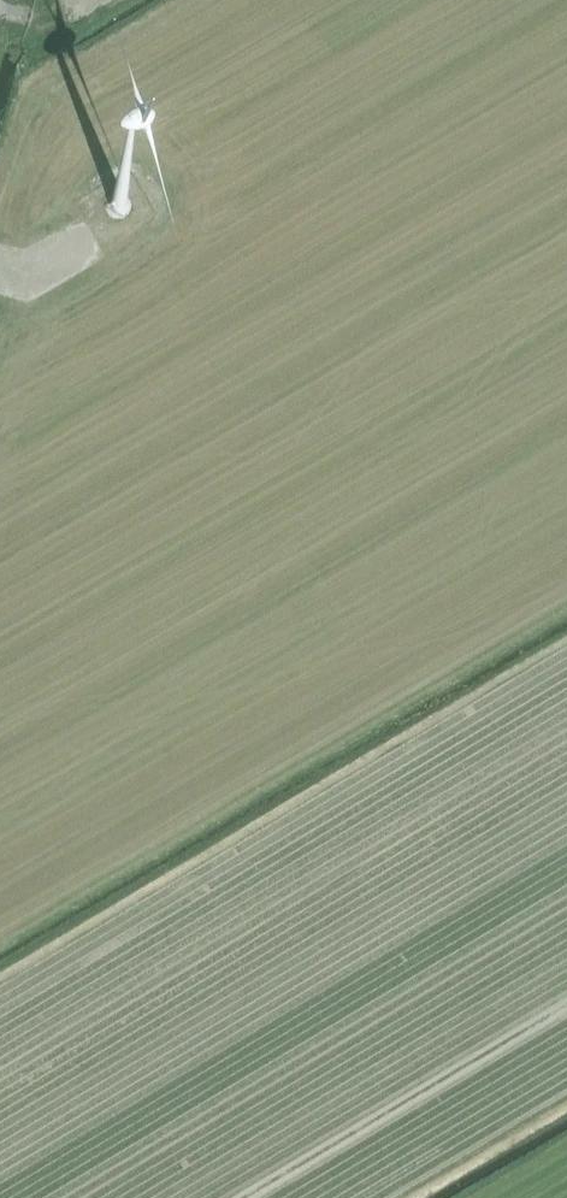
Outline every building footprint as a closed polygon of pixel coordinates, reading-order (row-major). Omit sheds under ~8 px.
[(111,205),(111,206),(111,207),(111,208),(111,209),(112,209),(112,210),(113,211),(113,212),(114,212),(115,213),(116,213),(116,214),(117,214),(118,214),(119,214),(120,214),(121,214),(122,214),(123,214),(123,213),(124,213),(125,212),(126,211),(127,210),(127,209),(127,208),(128,207),(128,206),(128,205),(128,204),(127,203),(127,202),(126,201),(126,200),(125,200),(125,199),(124,199),(124,198),(123,198),(122,198),(121,198),(121,197),(120,197),(119,197),(118,197),(117,198),(116,198),(115,198),(115,199),(114,199),(113,200),(113,201),(112,201),(112,202),(111,203),(111,204),(111,205)]
